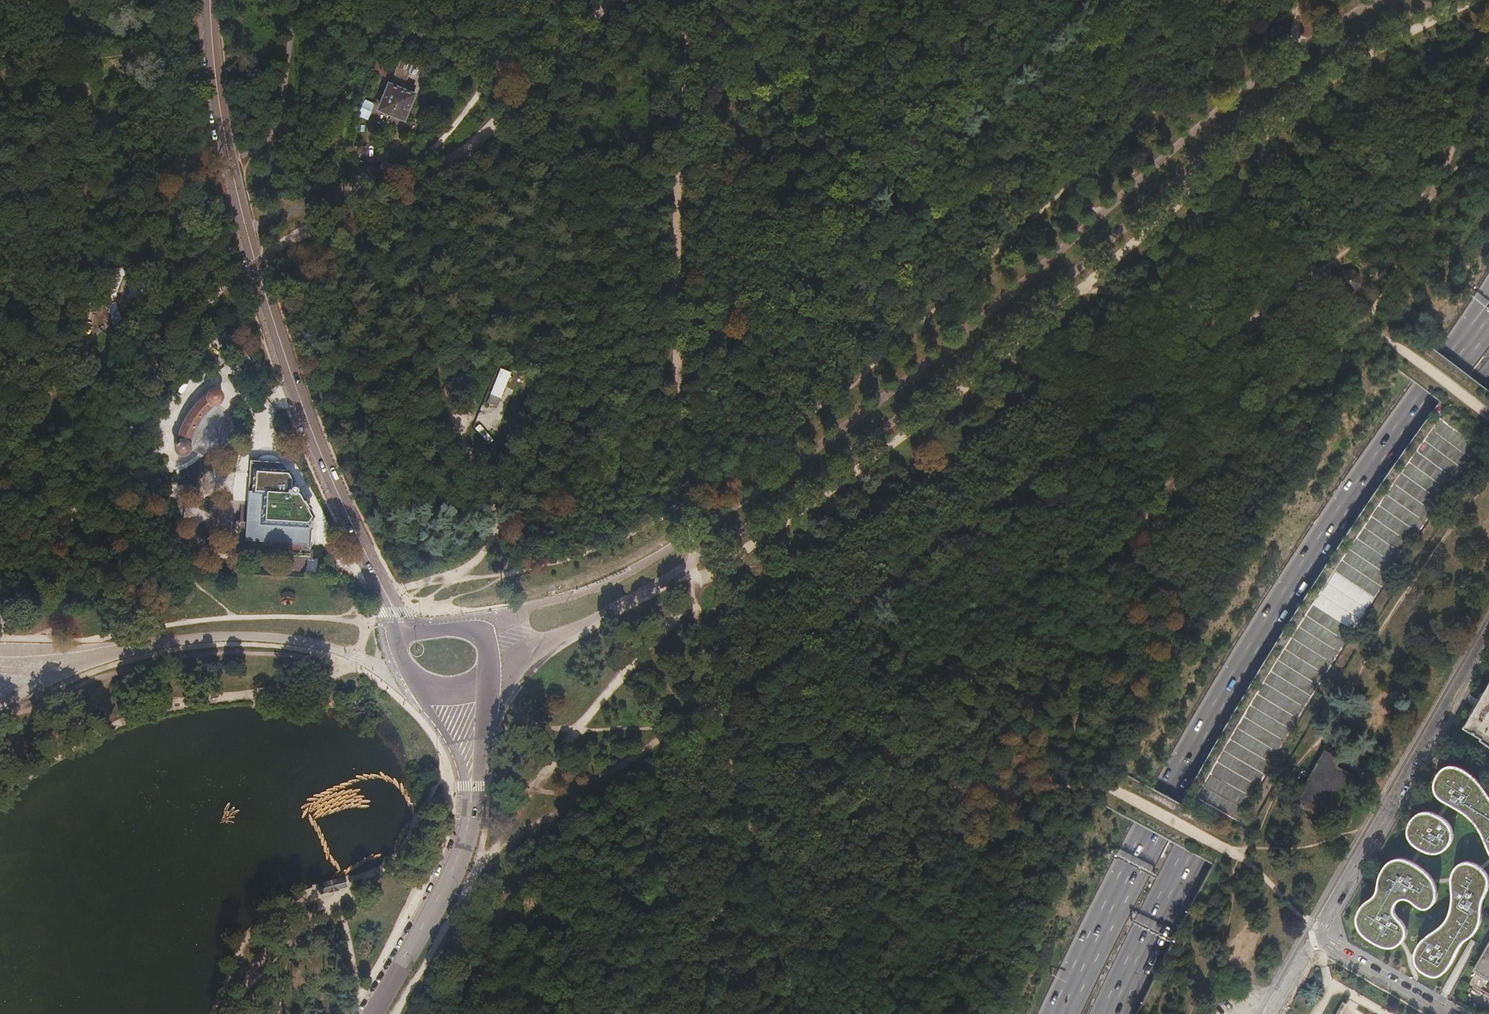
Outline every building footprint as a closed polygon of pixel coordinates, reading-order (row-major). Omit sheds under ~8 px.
[(423,77),(427,86),(433,83),(426,69),(397,58),(394,66),(423,77)] [(370,70),(386,76),(388,71),(373,65),(370,70)] [(390,86),(412,95),(413,90),(391,81),(390,86)] [(379,110),(403,119),(412,96),(412,95),(390,86),(389,86),(379,110)] [(358,116),(370,120),(376,105),(363,100),(358,116)] [(1358,283),(1357,275),(1351,271),(1343,272),(1339,278),(1340,285),(1346,290),(1353,289),(1358,283)] [(502,371),(487,402),(489,403),(488,406),(491,407),(492,405),(496,406),(510,374),(502,371)] [(181,455),(182,455),(183,455),(184,455),(185,455),(186,454),(187,453),(188,452),(188,451),(189,450),(189,449),(189,448),(189,447),(188,446),(188,445),(187,444),(189,436),(191,431),(193,426),(194,424),(196,421),(199,416),(204,410),(206,408),(208,406),(212,403),(213,403),(215,403),(216,403),(218,403),(219,402),(220,401),(221,400),(221,399),(221,398),(222,397),(222,396),(221,395),(221,394),(221,393),(220,392),(218,391),(217,390),(216,390),(215,390),(214,390),(213,390),(212,390),(212,391),(211,391),(210,392),(209,393),(208,394),(208,395),(208,396),(203,400),(200,403),(194,410),(190,415),(187,421),(186,424),(183,431),(182,436),(181,442),(180,442),(179,442),(178,443),(177,443),(177,444),(176,445),(176,446),(175,447),(175,449),(175,450),(176,451),(176,452),(177,453),(179,454),(180,455),(181,455)] [(475,427),(491,446),(495,443),(479,424),(475,427)] [(298,491),(296,490),(297,489),(297,488),(296,487),(296,486),(295,485),(294,485),(293,485),(292,485),(291,478),(288,471),(286,470),(286,467),(284,464),(277,464),(269,463),(257,462),(251,462),(250,473),(249,492),(249,493),(247,521),(242,521),(239,521),(237,523),(236,530),(239,533),(238,538),(235,541),(235,549),(237,551),(245,552),(248,550),(252,550),(255,552),(262,553),(265,550),(269,551),(272,554),(279,554),(282,552),(287,552),(289,555),(297,555),(300,553),(304,553),(307,556),(315,556),(317,554),(318,546),(315,543),(316,527),(317,521),(315,521),(298,491)] [(165,482),(166,489),(193,485),(193,479),(191,479),(165,482)] [(1472,714),(1473,715),(1466,727),(1488,740),(1488,688),(1485,694),(1484,694),(1472,714)] [(1339,759),(1322,750),(1292,803),(1333,826),(1344,808),(1337,805),(1354,776),(1335,766),(1339,759)] [(1473,820),(1480,828),(1485,838),(1488,846),(1488,848),(1488,791),(1488,790),(1478,777),(1470,771),(1463,767),(1456,764),(1449,765),(1443,769),(1438,775),(1435,782),(1436,790),(1439,796),(1445,801),(1455,807),(1465,812),(1473,820)] [(1425,851),(1431,853),(1440,854),(1447,851),(1453,844),(1455,836),(1454,828),(1450,822),(1445,817),(1440,815),(1434,812),(1429,811),(1423,811),(1417,814),(1412,820),(1410,825),(1409,832),(1410,838),(1413,843),(1419,847),(1425,851)] [(1403,899),(1409,899),(1416,904),(1423,909),(1430,909),(1435,906),(1439,900),(1439,892),(1438,884),(1434,876),(1426,869),(1418,864),(1410,859),(1403,858),(1398,858),(1391,861),(1386,865),(1382,873),(1379,881),(1379,888),(1376,894),(1368,900),(1362,906),(1359,913),(1358,921),(1359,928),(1364,934),(1371,940),(1380,945),(1388,948),(1396,948),(1403,944),(1407,937),(1408,932),(1408,927),(1404,921),(1399,917),(1397,911),(1397,908),(1398,903),(1403,899)] [(1483,866),(1475,862),(1467,861),(1461,864),(1456,869),(1453,877),(1453,886),(1454,897),(1453,907),(1450,916),(1443,926),(1434,932),(1425,938),(1420,945),(1417,952),(1416,959),(1418,965),(1422,971),(1429,975),(1435,977),(1442,976),(1448,972),(1455,964),(1459,955),(1462,949),(1466,943),(1471,940),(1477,935),(1481,929),(1484,922),(1484,914),(1485,905),(1486,900),(1488,893),(1488,873),(1488,871),(1483,866)] [(319,893),(346,886),(343,878),(317,885),(319,893)] [(1480,965),(1488,971),(1488,949),(1480,965)] [(1346,1005),(1343,1003),(1336,1013),(1341,1013),(1346,1005)]
